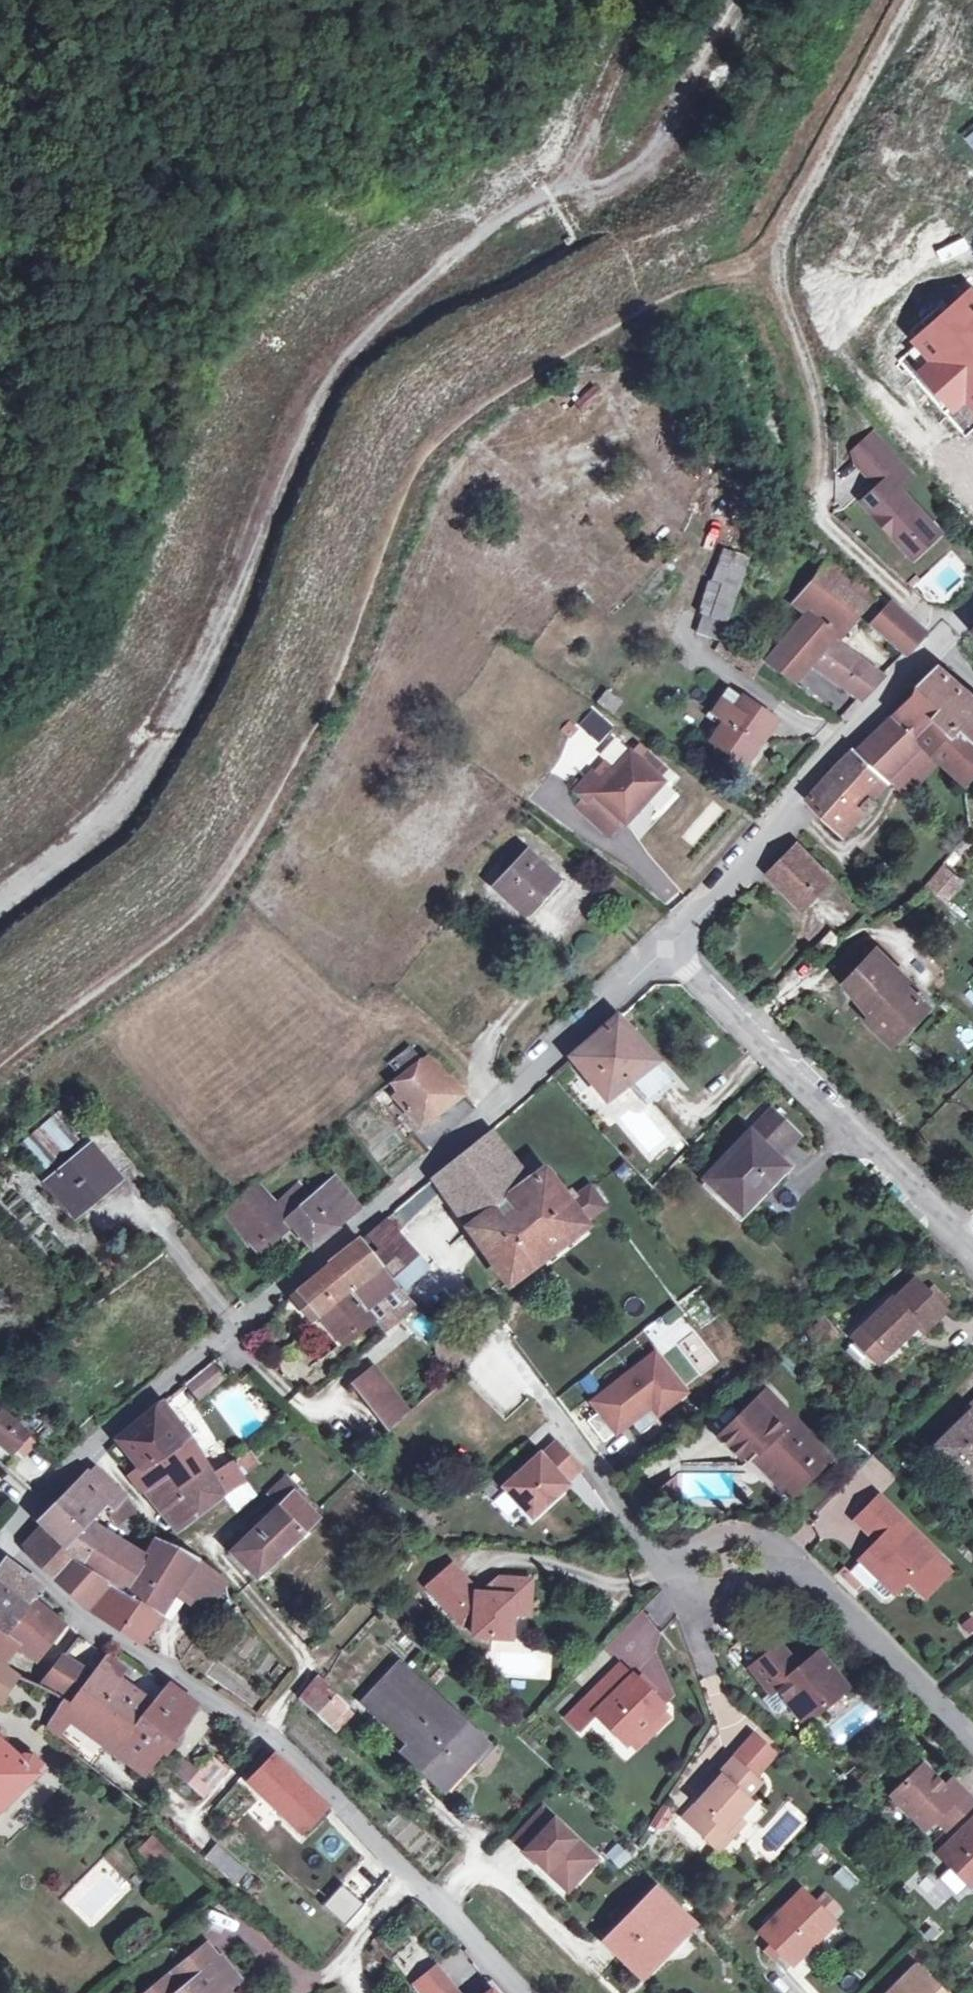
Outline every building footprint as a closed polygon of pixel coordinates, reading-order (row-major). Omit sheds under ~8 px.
[(964,136),(972,147),(972,128),(964,136)] [(582,416),(606,395),(595,383),(571,403),(582,416)] [(919,474),(873,430),(851,454),(880,482),(855,505),(921,560),(949,531),(905,488),(919,474)] [(722,548),(710,579),(736,589),(747,558),(722,548)] [(827,559),(809,583),(855,614),(874,592),(827,559)] [(699,614),(703,615),(724,623),(736,591),(709,581),(699,614)] [(836,635),(855,614),(809,583),(794,601),(808,613),(836,635)] [(903,654),(922,633),(891,604),(870,627),(903,654)] [(830,642),(836,635),(808,613),(801,621),(826,641),(830,642)] [(720,636),(724,623),(703,615),(697,633),(719,641),(720,636)] [(826,641),(801,621),(765,662),(792,684),(810,664),(860,699),(881,677),(838,644),(830,642),(826,641)] [(752,674),(760,663),(724,639),(716,650),(752,674)] [(914,687),(919,692),(940,710),(960,689),(936,667),(914,687)] [(773,720),(729,687),(710,713),(715,716),(711,720),(719,726),(708,740),(742,763),(773,720)] [(947,731),(955,724),(972,738),(972,739),(972,700),(960,689),(940,710),(933,717),(947,731)] [(933,717),(940,710),(919,692),(875,733),(903,762),(914,751),(921,743),(923,742),(915,736),(933,717)] [(578,722),(596,741),(611,726),(593,707),(578,722)] [(947,731),(933,717),(915,736),(923,742),(921,743),(928,750),(947,731)] [(972,767),(972,739),(972,738),(955,724),(947,731),(928,750),(959,779),(962,777),(972,767)] [(875,733),(856,752),(885,780),(887,778),(903,762),(875,733)] [(804,798),(836,829),(856,807),(861,812),(863,814),(873,803),(867,797),(885,780),(856,752),(851,748),(830,768),(804,798)] [(635,758),(627,750),(588,792),(623,823),(661,781),(656,776),(663,768),(642,750),(635,758)] [(914,751),(903,762),(887,778),(902,793),(929,766),(914,751)] [(659,810),(673,795),(663,786),(649,800),(659,810)] [(842,835),(861,812),(856,807),(836,829),(842,835)] [(799,907),(828,878),(794,844),(765,874),(799,907)] [(554,876),(526,851),(492,886),(520,912),(554,876)] [(958,881),(939,864),(921,885),(939,902),(958,881)] [(832,968),(844,980),(868,954),(857,943),(832,968)] [(870,952),(868,954),(844,980),(842,982),(869,1014),(865,1018),(890,1041),(900,1031),(925,1004),(870,952)] [(647,1101),(672,1082),(614,1018),(571,1056),(605,1098),(628,1080),(647,1101)] [(387,1062),(396,1073),(417,1057),(408,1046),(387,1062)] [(388,1079),(396,1089),(428,1064),(432,1060),(425,1054),(419,1058),(417,1057),(396,1073),(388,1079)] [(459,1096),(428,1064),(396,1089),(392,1093),(408,1113),(417,1127),(459,1096)] [(770,1154),(792,1131),(769,1110),(703,1177),(736,1209),(763,1183),(765,1185),(783,1166),(774,1158),(770,1154)] [(68,1139),(64,1134),(73,1126),(61,1112),(27,1141),(43,1159),(68,1139)] [(796,1135),(792,1131),(770,1154),(774,1158),(796,1135)] [(487,1132),(430,1178),(465,1227),(527,1181),(487,1132)] [(115,1176),(89,1145),(46,1180),(72,1211),(115,1176)] [(621,1164),(613,1171),(621,1179),(629,1171),(621,1164)] [(542,1169),(527,1181),(465,1227),(506,1281),(583,1224),(580,1219),(601,1204),(588,1185),(572,1197),(566,1189),(560,1193),(542,1169)] [(309,1196),(297,1184),(275,1204),(271,1199),(253,1186),(225,1207),(254,1247),(286,1218),(309,1247),(356,1208),(331,1177),(309,1196)] [(407,1283),(424,1267),(384,1221),(365,1237),(407,1283)] [(324,1266),(325,1267),(369,1317),(371,1319),(381,1330),(414,1303),(392,1282),(387,1277),(378,1265),(357,1239),(324,1266)] [(271,1270),(276,1276),(289,1264),(284,1258),(271,1270)] [(369,1317),(325,1267),(297,1290),(310,1306),(305,1310),(311,1318),(317,1313),(342,1341),(369,1317)] [(943,1308),(940,1305),(925,1291),(913,1279),(892,1300),(890,1298),(852,1337),(878,1362),(915,1324),(922,1330),(943,1308)] [(931,1285),(925,1291),(940,1305),(946,1299),(931,1285)] [(403,1316),(456,1369),(470,1357),(416,1305),(403,1316)] [(823,1318),(809,1329),(821,1344),(835,1333),(823,1318)] [(816,1348),(821,1344),(809,1329),(804,1333),(816,1348)] [(592,1402),(616,1432),(630,1421),(645,1409),(650,1405),(657,1413),(684,1391),(654,1353),(592,1402)] [(350,1381),(387,1430),(401,1418),(406,1413),(368,1366),(350,1381)] [(201,1368),(177,1387),(188,1401),(211,1383),(201,1368)] [(788,1497),(808,1477),(800,1469),(810,1458),(805,1452),(814,1443),(763,1392),(718,1437),(740,1460),(752,1448),(756,1453),(762,1458),(756,1465),(788,1497)] [(965,1409),(968,1412),(933,1447),(972,1487),(972,1401),(965,1409)] [(137,1467),(153,1456),(179,1441),(166,1425),(173,1420),(160,1402),(115,1439),(136,1466),(137,1467)] [(645,1409),(630,1421),(639,1433),(654,1421),(645,1409)] [(26,1434),(0,1411),(0,1443),(9,1451),(26,1434)] [(412,1431),(401,1418),(387,1430),(389,1433),(398,1444),(412,1431)] [(153,1456),(162,1472),(173,1489),(205,1469),(184,1432),(173,1420),(166,1425),(179,1441),(153,1456)] [(829,1457),(814,1443),(805,1452),(810,1458),(800,1469),(808,1477),(829,1457)] [(537,1456),(502,1488),(530,1517),(564,1486),(562,1483),(577,1470),(553,1445),(539,1458),(537,1456)] [(745,1464),(756,1453),(752,1448),(740,1460),(745,1464)] [(173,1489),(162,1472),(140,1488),(173,1527),(192,1515),(243,1477),(240,1472),(255,1462),(247,1450),(208,1473),(205,1469),(173,1489)] [(162,1472),(153,1456),(137,1467),(136,1466),(125,1474),(136,1488),(139,1487),(140,1488),(162,1472)] [(121,1593),(141,1559),(117,1547),(101,1535),(102,1533),(89,1518),(102,1505),(110,1510),(122,1497),(93,1467),(40,1523),(62,1547),(60,1549),(68,1558),(102,1582),(105,1583),(107,1584),(121,1593)] [(284,1476),(265,1494),(277,1505),(228,1552),(254,1577),(315,1518),(310,1513),(315,1507),(284,1476)] [(872,1535),(876,1532),(881,1537),(860,1559),(878,1576),(870,1584),(882,1595),(887,1595),(892,1590),(893,1591),(906,1577),(924,1595),(947,1570),(930,1553),(932,1550),(877,1496),(855,1519),(872,1535)] [(52,1575),(68,1558),(60,1549),(52,1541),(48,1547),(40,1540),(46,1535),(37,1526),(21,1543),(21,1546),(52,1575)] [(154,1539),(141,1559),(121,1593),(107,1584),(90,1611),(137,1643),(157,1614),(151,1610),(156,1603),(151,1598),(158,1588),(170,1594),(174,1589),(195,1558),(189,1554),(154,1539)] [(68,1558),(52,1575),(85,1606),(102,1582),(68,1558)] [(220,1573),(195,1558),(174,1589),(203,1608),(224,1579),(220,1573)] [(0,1566),(0,1587),(25,1607),(31,1598),(39,1587),(4,1560),(0,1566)] [(505,1642),(507,1616),(509,1602),(527,1604),(529,1583),(498,1580),(477,1597),(473,1597),(451,1570),(427,1590),(455,1625),(470,1626),(469,1638),(505,1642)] [(3,1634),(18,1615),(25,1607),(0,1587),(0,1631),(3,1634)] [(25,1607),(18,1615),(45,1638),(58,1621),(31,1598),(25,1607)] [(526,1618),(527,1604),(509,1602),(507,1616),(526,1618)] [(3,1634),(13,1642),(31,1656),(45,1638),(18,1615),(3,1634)] [(0,1631),(0,1660),(13,1642),(3,1634),(0,1631)] [(776,1643),(751,1664),(771,1689),(766,1694),(761,1699),(772,1711),(778,1712),(788,1704),(799,1718),(817,1702),(822,1707),(846,1686),(816,1651),(797,1667),(776,1643)] [(90,1677),(61,1656),(49,1672),(41,1682),(72,1701),(82,1688),(90,1677)] [(13,1675),(0,1664),(0,1694),(13,1675)] [(449,1778),(468,1757),(482,1741),(397,1664),(364,1700),(423,1755),(449,1778)] [(766,1694),(771,1689),(751,1664),(746,1669),(766,1694)] [(619,1665),(573,1709),(585,1720),(595,1712),(624,1742),(628,1739),(659,1708),(662,1705),(632,1674),(629,1676),(619,1665)] [(82,1688),(133,1725),(151,1704),(98,1666),(90,1677),(82,1688)] [(297,1698),(325,1724),(341,1708),(322,1691),(327,1686),(314,1674),(297,1698)] [(151,1704),(133,1725),(158,1746),(193,1703),(168,1684),(151,1704)] [(61,1699),(54,1710),(65,1718),(139,1770),(158,1746),(133,1725),(82,1688),(72,1701),(69,1704),(61,1699)] [(842,1745),(880,1714),(865,1696),(827,1727),(842,1745)] [(179,1735),(192,1746),(215,1719),(202,1708),(179,1735)] [(347,1714),(341,1708),(325,1724),(332,1730),(347,1714)] [(665,1715),(659,1708),(628,1739),(633,1746),(665,1715)] [(577,1727),(585,1720),(573,1709),(566,1716),(577,1727)] [(52,1734),(65,1718),(54,1710),(43,1727),(52,1734)] [(42,1763),(29,1753),(23,1751),(18,1754),(15,1756),(0,1742),(0,1806),(33,1773),(32,1772),(42,1763)] [(199,1747),(186,1762),(197,1772),(186,1785),(200,1798),(224,1770),(199,1747)] [(245,1780),(297,1831),(323,1804),(271,1754),(245,1780)] [(474,1763),(468,1757),(449,1778),(423,1755),(416,1762),(447,1791),(474,1763)] [(719,1777),(696,1804),(702,1809),(689,1823),(719,1849),(732,1834),(726,1828),(735,1817),(748,1802),(743,1797),(756,1781),(729,1758),(716,1774),(719,1777)] [(197,1772),(186,1762),(174,1775),(186,1785),(197,1772)] [(970,1802),(955,1786),(948,1793),(941,1786),(919,1765),(890,1794),(923,1828),(933,1818),(944,1828),(970,1802)] [(947,1779),(941,1786),(948,1793),(955,1786),(947,1779)] [(683,1818),(689,1823),(702,1809),(696,1804),(683,1818)] [(541,1808),(513,1839),(551,1873),(558,1866),(573,1880),(594,1858),(541,1808)] [(741,1823),(735,1817),(726,1828),(732,1834),(741,1823)] [(937,1853),(949,1865),(952,1862),(970,1880),(972,1877),(972,1817),(937,1853)] [(139,1845),(149,1862),(165,1853),(155,1836),(139,1845)] [(617,1865),(627,1855),(617,1845),(607,1854),(617,1865)] [(233,1882),(243,1872),(214,1846),(204,1857),(233,1882)] [(558,1866),(551,1873),(566,1888),(573,1880),(558,1866)] [(638,1976),(690,1923),(654,1887),(602,1940),(638,1976)] [(790,1962),(831,1921),(801,1890),(759,1931),(790,1962)] [(237,1978),(221,1958),(216,1961),(204,1947),(147,1992),(218,1992),(237,1978)] [(914,1966),(887,1992),(942,1992),(914,1966)] [(445,1980),(429,1992),(455,1992),(445,1980)]
